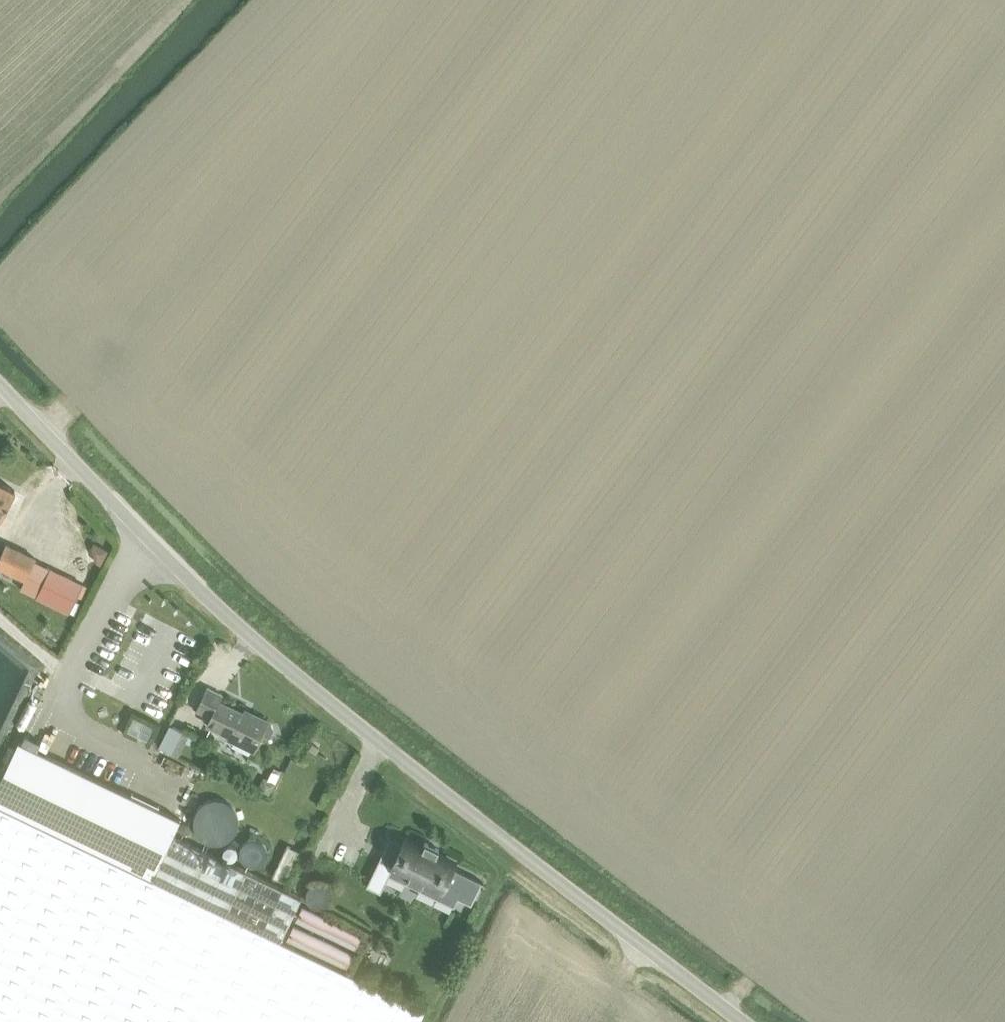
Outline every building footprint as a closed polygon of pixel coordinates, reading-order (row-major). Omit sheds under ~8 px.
[(0,518),(7,504),(10,505),(15,495),(12,493),(14,489),(0,482),(0,518)] [(0,556),(0,567),(25,579),(35,557),(6,543),(0,556)] [(93,544),(91,548),(96,561),(100,564),(106,550),(93,544)] [(69,612),(83,584),(49,568),(36,595),(69,612)] [(207,687),(196,709),(211,716),(207,724),(233,736),(232,739),(253,749),(260,736),(264,738),(269,736),(273,729),(271,724),(267,722),(267,721),(250,712),(249,715),(219,701),(222,694),(207,687)] [(135,717),(130,730),(150,736),(154,723),(135,717)] [(169,724),(159,745),(172,752),(182,731),(169,724)] [(172,834),(179,819),(18,741),(0,778),(0,803),(152,877),(172,834)] [(312,743),(308,748),(315,753),(318,748),(312,743)] [(261,781),(258,788),(269,793),(274,782),(267,779),(261,781)] [(347,972),(280,939),(300,896),(172,834),(152,877),(0,803),(0,1021),(417,1021),(424,1009),(347,972)] [(238,827),(238,826),(237,821),(236,817),(233,814),(228,811),(222,809),(215,811),(210,814),(206,819),(204,825),(205,832),(208,837),(213,841),(217,843),(220,843),(227,842),(233,839),(237,833),(238,827)] [(389,838),(378,859),(391,866),(387,874),(389,875),(406,883),(408,880),(419,885),(417,889),(454,907),(458,898),(471,904),(481,883),(483,883),(483,882),(448,865),(450,860),(436,853),(438,850),(439,849),(425,842),(424,843),(422,847),(405,838),(402,843),(388,836),(388,837),(389,838)] [(302,905),(288,936),(348,963),(362,931),(302,905)]
